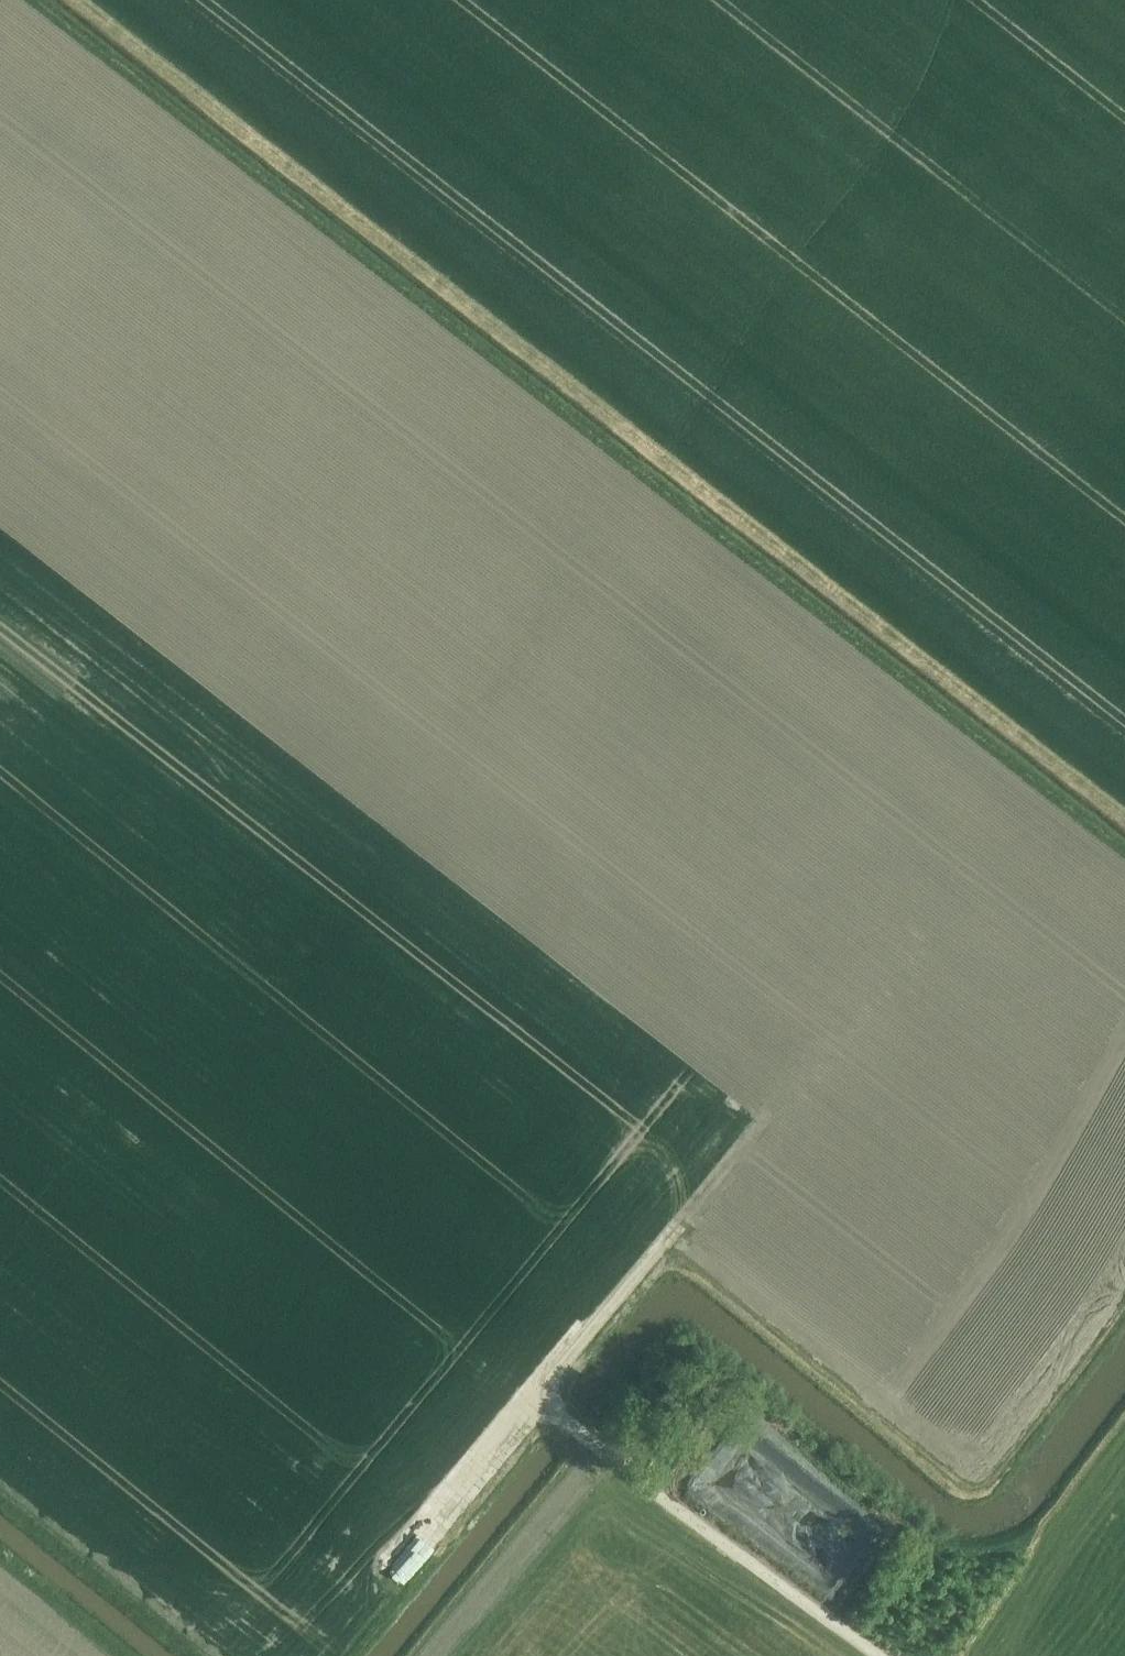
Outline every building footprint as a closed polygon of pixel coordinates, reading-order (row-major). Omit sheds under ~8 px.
[(713,1408),(704,1401),(697,1409),(707,1416),(713,1408)]
